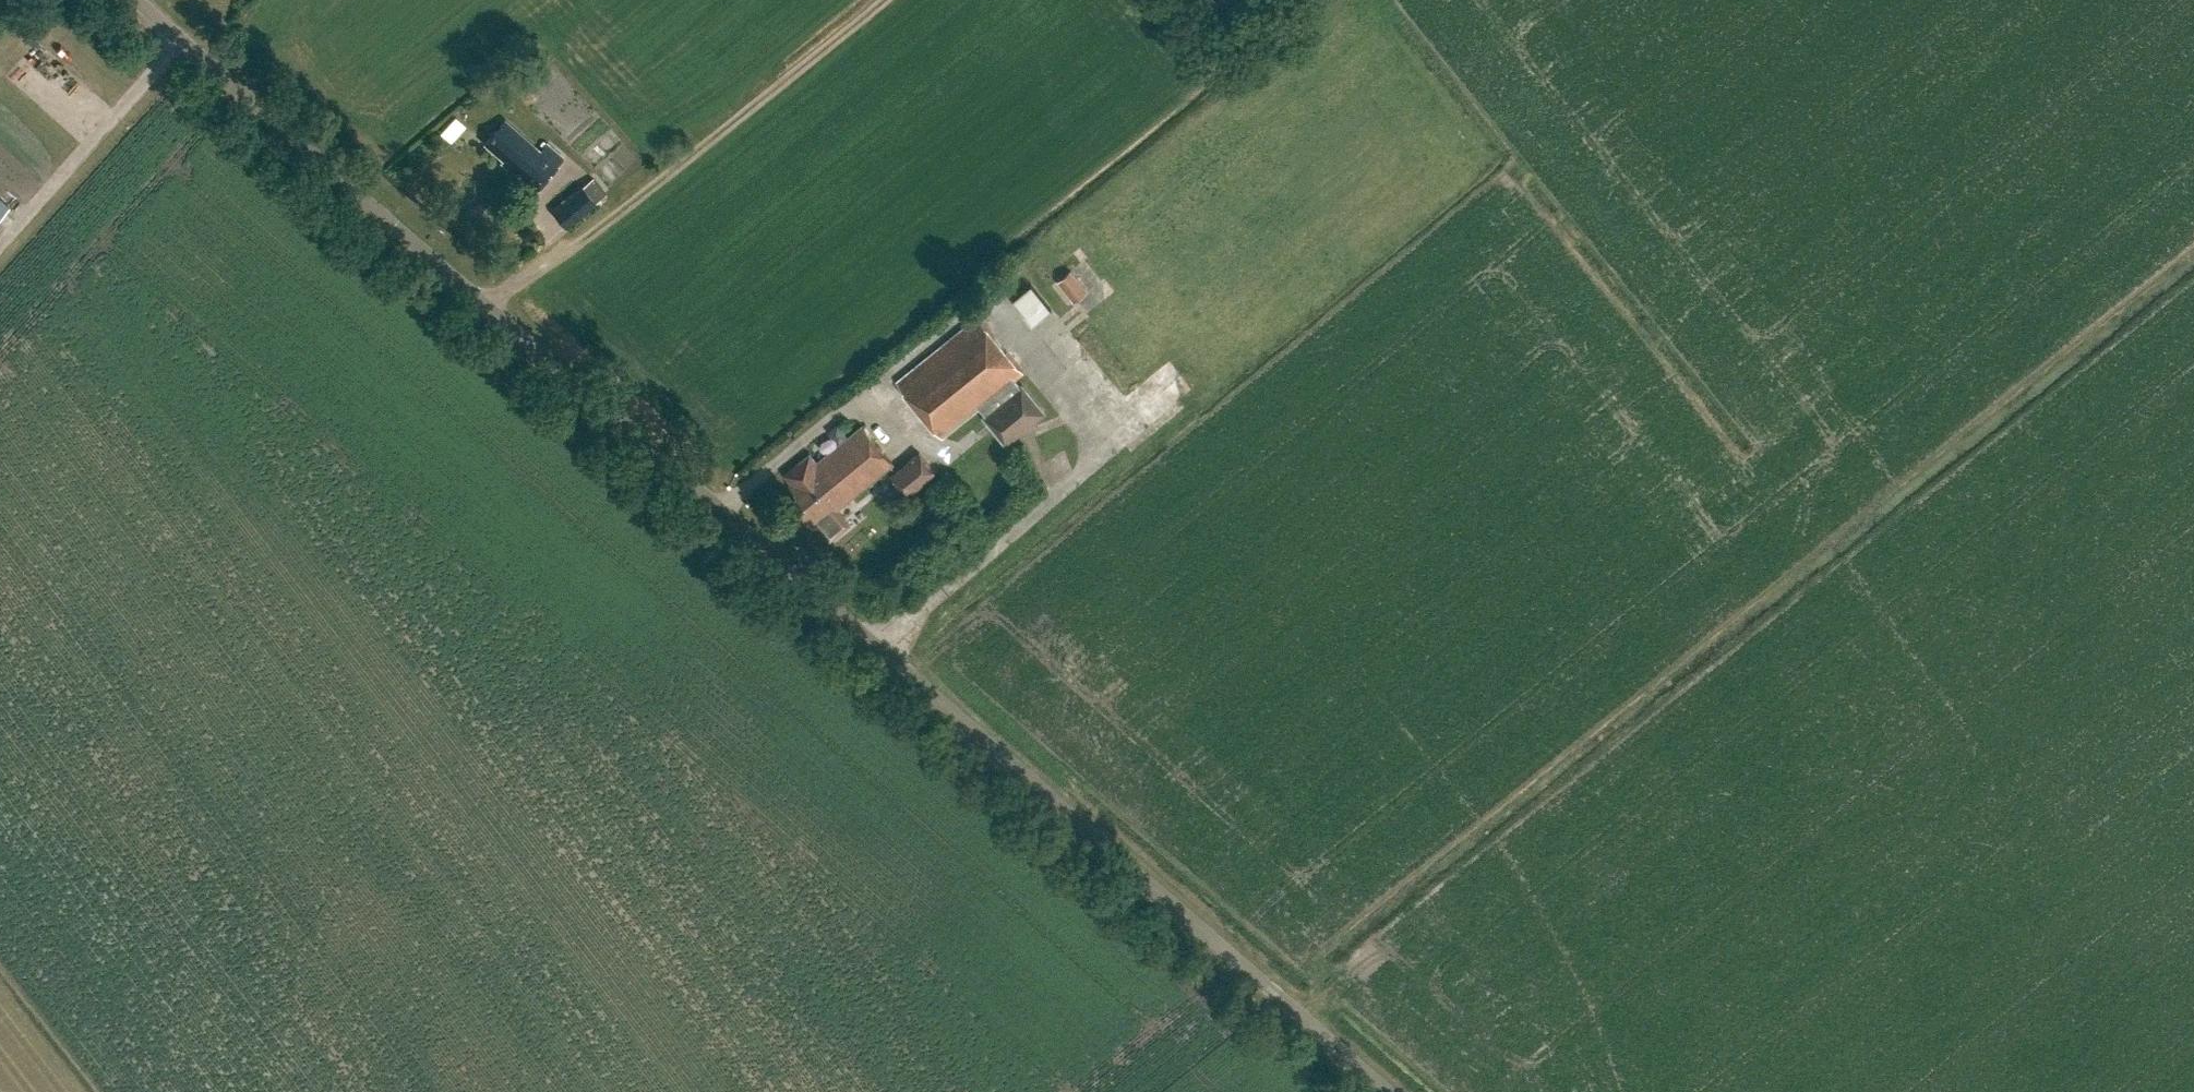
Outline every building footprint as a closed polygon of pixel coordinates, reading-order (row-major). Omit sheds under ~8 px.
[(501,163),(514,174),(512,176),(533,195),(558,167),(506,120),(487,142),(505,158),(501,163)] [(566,228),(597,202),(582,185),(552,210),(566,228)] [(1088,291),(1071,270),(1058,281),(1074,302),(1088,291)] [(1015,298),(1035,323),(1054,308),(1034,283),(1015,298)] [(1020,388),(1014,380),(1023,372),(977,316),(896,383),(942,439),(979,409),(986,417),(985,418),(1006,443),(1043,413),(1022,387),(1020,388)] [(838,508),(894,462),(863,424),(812,466),(805,457),(785,473),(792,482),(791,483),(799,492),(792,498),(815,526),(818,524),(830,539),(851,523),(838,508)] [(919,453),(890,476),(907,497),(935,474),(919,453)]
